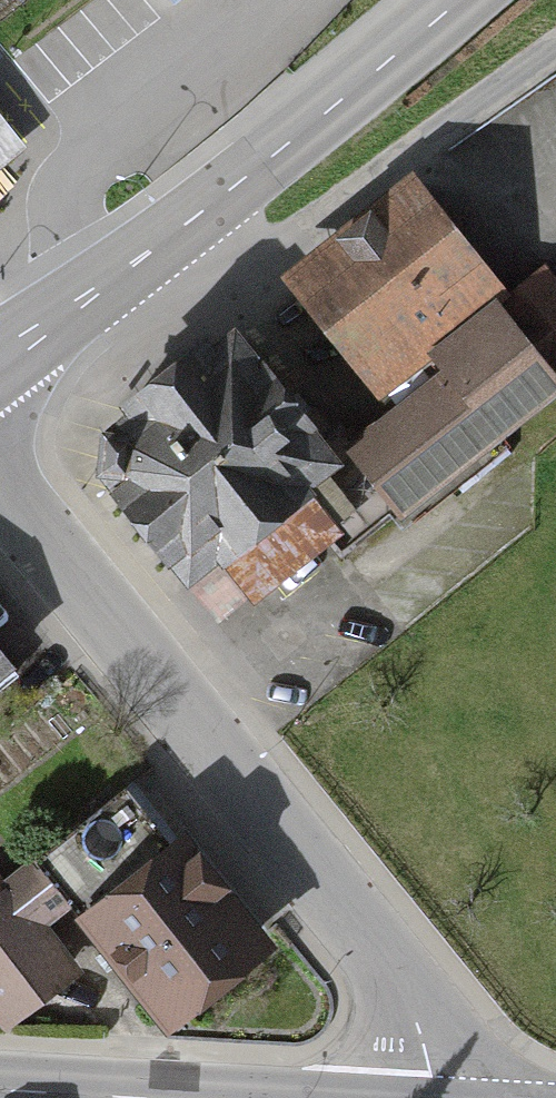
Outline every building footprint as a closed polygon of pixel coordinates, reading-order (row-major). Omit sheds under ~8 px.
[(9,158),(0,146),(0,166),(9,158)] [(415,195),(306,281),(372,364),(481,278),(415,195)] [(501,304),(555,374),(555,283),(545,269),(501,304)] [(499,310),(442,355),(455,372),(358,448),(361,452),(402,504),(405,507),(555,388),(555,382),(499,310)] [(117,470),(192,567),(221,545),(258,592),(331,534),(344,550),(402,504),(361,452),(358,448),(343,428),(316,449),(282,405),(294,395),(274,371),(263,381),(235,347),(213,364),(208,358),(144,410),(149,416),(120,438),(117,470)] [(19,674),(0,651),(0,689),(19,674)] [(162,1013),(174,1004),(176,1006),(252,946),(128,790),(8,886),(39,927),(73,900),(162,1013)] [(0,875),(0,1005),(8,1015),(71,969),(39,927),(8,886),(0,875)]
